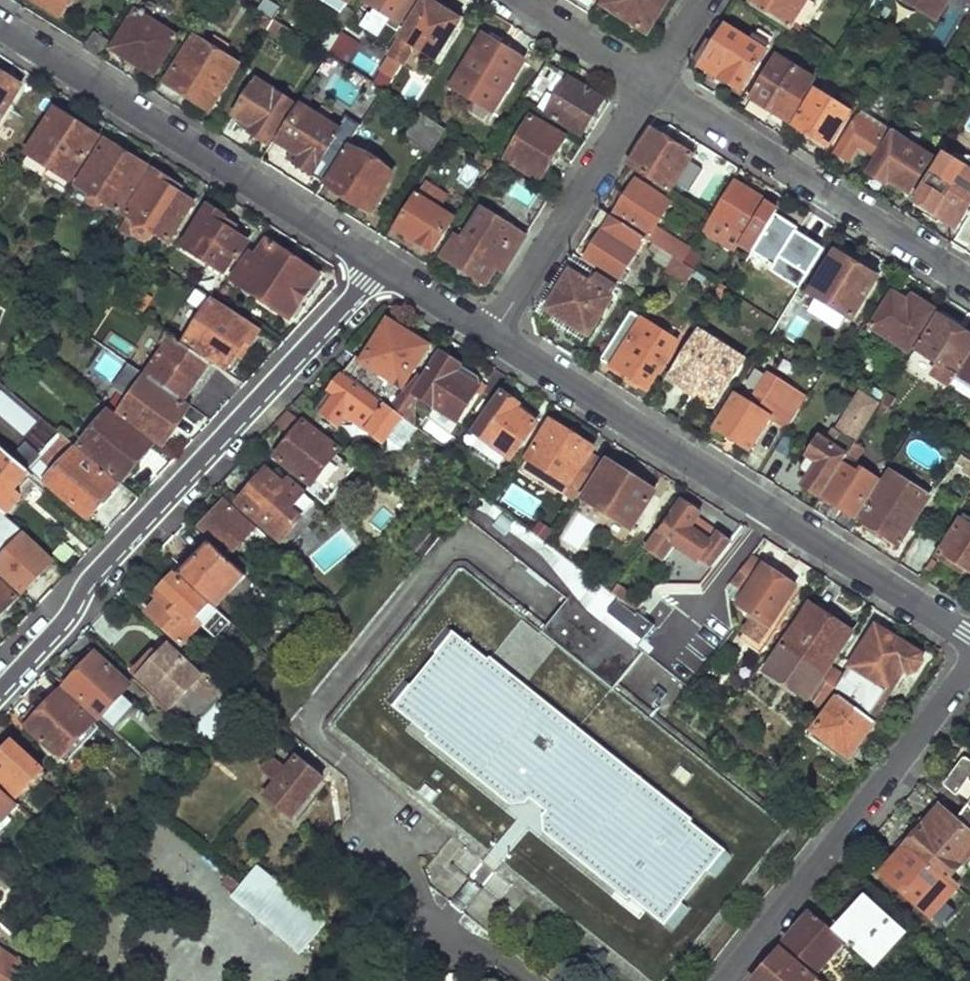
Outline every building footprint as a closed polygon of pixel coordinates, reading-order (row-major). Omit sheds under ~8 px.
[(61,17),(72,0),(34,0),(61,17)] [(346,9),(352,0),(333,0),(346,9)] [(368,4),(403,26),(419,0),(370,0),(368,4)] [(641,29),(651,14),(659,18),(670,0),(608,0),(604,7),(641,29)] [(750,5),(786,28),(798,35),(802,29),(789,21),(802,0),(753,0),(750,5)] [(932,17),(942,0),(903,0),(932,17)] [(428,2),(382,74),(394,81),(416,47),(438,61),(461,23),(428,2)] [(143,6),(114,52),(154,77),(177,39),(153,24),(159,14),(157,13),(159,9),(152,5),(149,10),(143,6)] [(280,13),(275,22),(329,57),(342,37),(342,36),(328,26),(320,38),(280,13)] [(267,17),(262,26),(268,31),(275,22),(267,17)] [(709,41),(695,62),(740,91),(768,46),(753,36),(749,42),(727,28),(715,46),(709,41)] [(342,37),(329,57),(344,66),(356,46),(342,37)] [(485,38),(453,88),(493,113),(525,63),(485,38)] [(197,39),(167,86),(184,98),(189,91),(214,107),(240,68),(197,39)] [(371,77),(381,67),(364,51),(355,61),(371,77)] [(779,59),(756,94),(775,106),(772,112),(789,123),(815,81),(779,59)] [(547,65),(523,103),(537,111),(560,73),(547,65)] [(20,86),(0,74),(0,119),(20,86)] [(572,77),(548,113),(584,136),(606,100),(572,77)] [(258,82),(236,116),(254,128),(250,134),(269,145),(294,106),(258,82)] [(817,92),(795,127),(829,149),(851,114),(817,92)] [(300,110),(280,143),(301,157),(296,166),(313,177),(341,132),(321,119),(324,116),(301,100),(296,108),(300,110)] [(29,153),(67,180),(92,140),(72,127),(75,121),(57,109),(29,153)] [(419,113),(404,136),(431,154),(446,130),(419,113)] [(859,118),(837,154),(848,161),(858,147),(872,156),(885,134),(859,118)] [(530,119),(507,160),(543,181),(565,141),(530,119)] [(687,190),(701,169),(689,162),(692,156),(652,130),(630,164),(655,180),(670,190),(669,192),(677,198),(679,196),(684,188),(687,190)] [(362,135),(330,186),(346,198),(343,202),(365,216),(368,211),(371,213),(394,176),(366,158),(375,143),(362,135)] [(894,137),(870,175),(903,196),(905,193),(909,196),(931,162),(894,137)] [(79,185),(123,212),(146,175),(121,159),(125,152),(108,141),(79,185)] [(479,151),(473,160),(490,172),(492,168),(496,162),(488,157),(479,151)] [(5,165),(13,170),(17,164),(9,158),(5,165)] [(916,204),(955,229),(969,204),(969,174),(945,158),(916,204)] [(527,181),(496,162),(492,168),(522,188),(527,181)] [(128,214),(172,241),(195,204),(189,200),(192,194),(155,172),(128,214)] [(675,257),(683,262),(691,249),(657,227),(672,203),(635,181),(615,215),(649,236),(647,239),(654,243),(675,257)] [(427,183),(418,197),(439,210),(448,198),(427,183)] [(706,225),(728,238),(734,229),(746,235),(769,199),(748,186),(745,191),(732,184),(716,209),(708,221),(706,225)] [(418,197),(398,229),(434,252),(454,220),(439,210),(418,197)] [(184,247),(224,273),(234,257),(237,259),(248,241),(242,238),(246,233),(225,220),(227,217),(211,206),(184,247)] [(463,228),(444,258),(487,285),(499,267),(505,271),(527,236),(484,208),(469,232),(463,228)] [(586,262),(624,286),(631,275),(625,272),(646,238),(601,211),(593,224),(605,231),(586,262)] [(27,245),(35,250),(42,239),(33,234),(27,245)] [(255,254),(236,282),(292,319),(294,317),(299,320),(322,283),(318,280),(322,274),(270,241),(260,256),(255,254)] [(655,261),(668,269),(675,257),(654,243),(650,250),(658,255),(655,261)] [(814,293),(854,318),(878,279),(838,254),(814,293)] [(551,311),(592,337),(619,293),(570,261),(563,273),(571,279),(551,311)] [(713,297),(723,303),(730,291),(721,285),(713,297)] [(895,293),(873,329),(911,352),(936,313),(903,292),(900,296),(895,293)] [(772,336),(777,339),(803,299),(797,295),(772,336)] [(136,312),(144,318),(155,302),(146,297),(136,312)] [(190,343),(230,370),(233,365),(238,369),(261,334),(216,302),(190,343)] [(619,336),(629,343),(643,320),(633,314),(619,336)] [(956,374),(969,351),(969,328),(960,344),(955,341),(962,329),(941,317),(919,352),(956,374)] [(604,360),(649,389),(678,343),(643,320),(629,343),(619,336),(604,360)] [(403,387),(428,347),(409,335),(407,338),(402,334),(394,336),(384,330),(363,362),(357,357),(345,374),(387,406),(390,408),(407,389),(403,387)] [(703,333),(673,381),(693,397),(699,388),(720,402),(747,360),(703,333)] [(148,377),(183,399),(195,381),(199,384),(213,363),(176,339),(148,377)] [(417,395),(458,422),(482,384),(458,369),(460,366),(441,355),(417,395)] [(748,373),(758,379),(766,366),(757,359),(748,373)] [(122,413),(166,445),(178,427),(173,424),(187,402),(183,399),(148,377),(122,413)] [(294,407),(318,427),(326,417),(344,431),(347,427),(344,423),(349,418),(355,422),(356,420),(385,443),(404,418),(390,408),(387,406),(385,409),(343,377),(332,392),(336,396),(326,410),(306,394),(294,407)] [(719,430),(753,452),(774,419),(790,430),(802,413),(809,401),(773,378),(755,407),(740,397),(719,430)] [(481,438),(512,460),(537,426),(531,421),(534,417),(503,394),(470,439),(477,445),(481,438)] [(807,489),(823,499),(843,465),(847,460),(857,444),(878,410),(882,404),(871,398),(846,437),(837,431),(828,446),(822,443),(811,460),(821,466),(807,489)] [(878,410),(886,415),(890,409),(882,404),(878,410)] [(82,446),(126,481),(155,444),(111,411),(101,423),(96,419),(91,426),(95,430),(82,446)] [(281,462),(312,488),(341,452),(305,423),(292,438),(297,442),(281,462)] [(527,461),(564,484),(588,445),(550,423),(527,461)] [(1,443),(23,461),(32,450),(10,433),(1,443)] [(343,446),(355,455),(360,448),(349,439),(343,446)] [(847,460),(857,465),(866,450),(857,444),(847,460)] [(7,514),(22,496),(16,491),(31,473),(0,447),(0,509),(7,514)] [(49,484),(91,518),(104,501),(99,497),(114,479),(77,450),(49,484)] [(969,469),(969,459),(963,455),(958,462),(969,469)] [(584,502),(633,531),(656,494),(607,464),(584,502)] [(823,499),(854,519),(878,480),(861,469),(858,474),(843,465),(823,499)] [(241,502),(284,541),(304,520),(293,510),(306,496),(282,473),(277,477),(270,470),(241,502)] [(862,524),(901,547),(931,499),(893,475),(862,524)] [(201,526),(229,552),(249,532),(265,547),(271,540),(255,524),(253,528),(226,502),(201,526)] [(660,534),(697,562),(699,559),(713,570),(732,546),(696,520),(700,516),(683,503),(660,534)] [(384,526),(389,530),(399,517),(393,513),(384,526)] [(943,559),(969,575),(969,525),(965,522),(943,559)] [(420,564),(441,540),(423,525),(403,548),(420,564)] [(667,559),(676,547),(660,534),(658,533),(649,545),(667,559)] [(25,591),(55,560),(26,534),(0,561),(0,569),(25,591)] [(182,575),(213,605),(243,573),(235,565),(211,543),(182,575)] [(235,565),(243,573),(249,566),(241,559),(235,565)] [(802,593),(765,568),(753,560),(734,585),(748,594),(739,607),(752,616),(750,620),(754,623),(741,641),(761,655),(776,632),(802,593)] [(149,612),(183,644),(200,626),(195,620),(209,605),(175,573),(161,589),(166,594),(149,612)] [(20,597),(0,579),(0,619),(20,597)] [(656,625),(620,599),(609,615),(644,641),(656,625)] [(812,606),(785,645),(767,673),(808,701),(826,673),(853,633),(812,606)] [(848,676),(884,705),(897,687),(901,690),(911,672),(917,671),(924,662),(922,655),(879,627),(848,676)] [(632,900),(673,932),(691,910),(685,905),(710,874),(715,878),(732,857),(691,824),(694,821),(491,660),(489,662),(447,629),(430,651),(436,656),(411,687),(405,682),(388,703),(430,737),(427,740),(511,807),(527,806),(531,801),(547,813),(544,818),(545,835),(630,902),(632,900)] [(133,670),(173,706),(202,674),(170,644),(165,650),(158,644),(133,670)] [(60,681),(100,719),(131,687),(91,649),(60,681)] [(832,765),(856,785),(867,771),(851,757),(876,724),(841,697),(845,693),(829,681),(823,691),(838,702),(816,730),(842,752),(832,765)] [(28,725),(61,757),(94,722),(61,691),(54,698),(47,692),(34,706),(40,711),(28,725)] [(115,726),(134,706),(125,698),(106,718),(115,726)] [(19,796),(44,770),(15,743),(0,758),(0,779),(19,796)] [(267,796),(301,821),(326,787),(322,782),(324,780),(298,758),(295,761),(280,749),(263,772),(277,784),(267,796)] [(966,757),(946,785),(969,805),(969,760),(966,757)] [(13,818),(10,815),(20,804),(0,786),(0,832),(13,818)] [(938,918),(963,891),(954,883),(969,865),(969,831),(947,811),(934,827),(924,818),(899,847),(908,855),(890,876),(938,918)] [(450,864),(498,903),(514,884),(466,844),(450,864)] [(252,865),(228,902),(306,952),(330,914),(252,865)] [(845,940),(873,965),(903,931),(869,900),(839,934),(845,940)] [(788,940),(820,967),(845,940),(839,934),(812,910),(788,940)] [(755,980),(824,980),(818,975),(814,979),(780,948),(754,980),(755,980)] [(40,959),(34,953),(24,966),(0,949),(0,980),(23,980),(40,959)] [(826,980),(848,980),(836,970),(826,980)]
